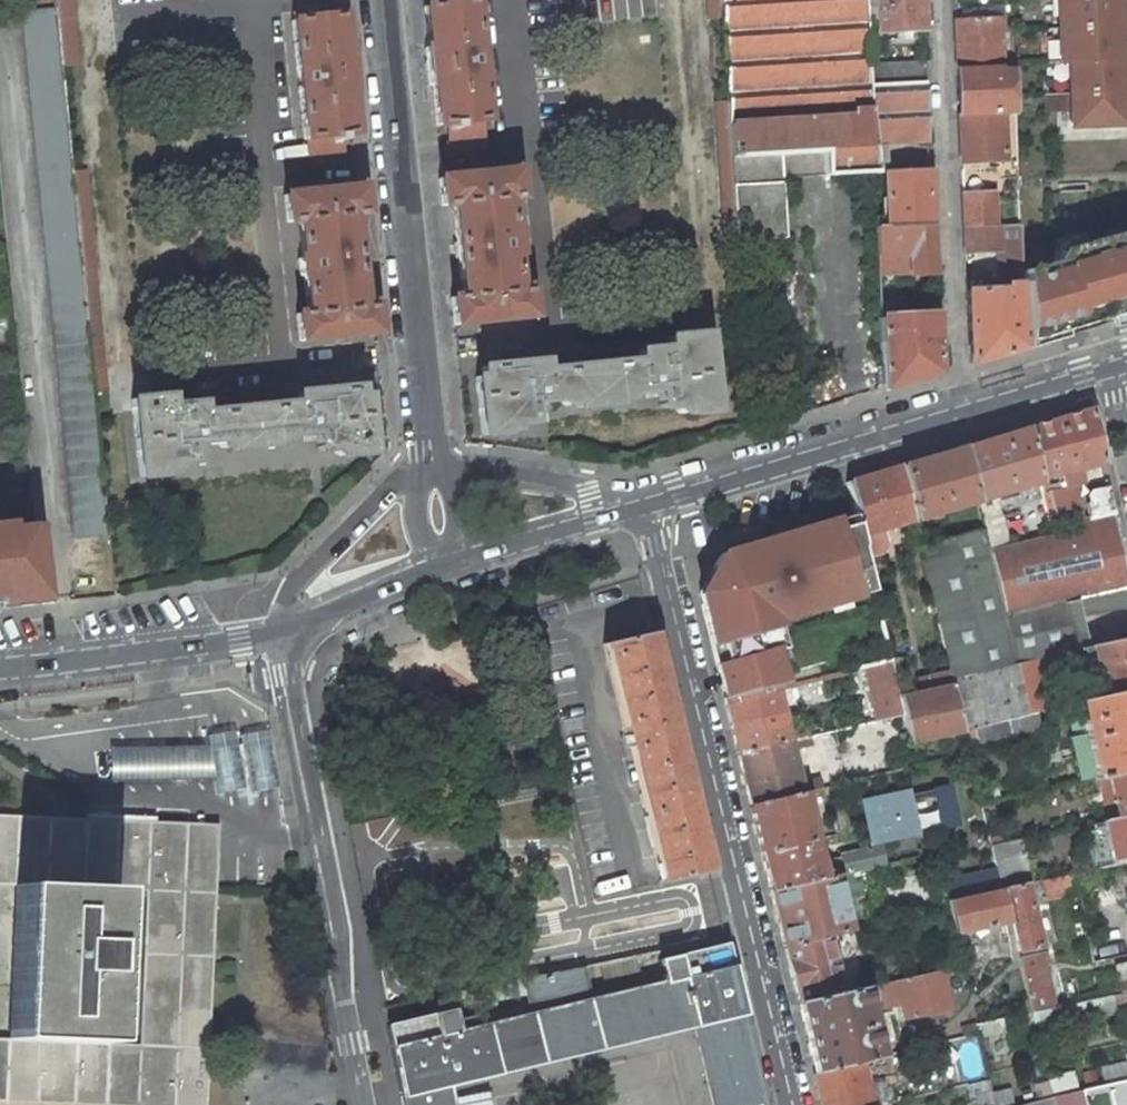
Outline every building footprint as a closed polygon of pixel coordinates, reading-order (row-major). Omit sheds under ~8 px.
[(61,66),(78,65),(73,18),(75,18),(73,0),(55,0),(61,66)] [(707,20),(722,19),(721,0),(706,0),(707,20)] [(722,19),(728,101),(737,241),(786,238),(783,178),(781,155),(821,153),(823,176),(874,173),(873,159),(869,85),(868,65),(866,34),(865,0),(721,0),(722,19)] [(866,34),(878,33),(876,0),(865,0),(866,34)] [(878,33),(922,31),(921,0),(876,0),(878,33)] [(1075,127),(1126,125),(1126,106),(1124,43),(1115,43),(1113,9),(1123,9),(1122,0),(1060,0),(1063,62),(1072,62),(1075,127)] [(424,7),(423,8),(427,47),(425,47),(424,48),(428,85),(429,86),(431,86),(435,125),(436,126),(441,126),(444,149),(445,150),(478,147),(479,146),(476,122),(484,121),(485,120),(479,69),(478,68),(477,55),(478,54),(473,3),(472,2),(424,7)] [(54,8),(22,11),(74,537),(105,534),(54,8)] [(1124,43),(1123,9),(1113,9),(1115,43),(1124,43)] [(348,56),(345,56),(341,16),(340,15),(292,20),(291,21),(296,73),(298,74),(299,86),(298,88),(303,139),(304,140),(306,139),(309,163),(310,164),(342,160),(343,159),(341,136),(352,135),(353,134),(349,94),(351,94),(352,93),(348,56)] [(955,19),(957,71),(1002,69),(1000,17),(955,19)] [(924,62),(868,65),(869,85),(925,82),(924,62)] [(1002,69),(957,71),(959,113),(1004,111),(1016,112),(1014,69),(1002,69)] [(925,82),(869,85),(873,159),(885,158),(884,142),(928,140),(925,82)] [(738,265),(737,241),(728,101),(714,101),(727,303),(741,303),(738,265)] [(1004,111),(959,113),(961,163),(1006,161),(1004,111)] [(823,176),(821,153),(781,155),(783,178),(823,176)] [(517,197),(514,171),(513,170),(441,177),(440,179),(443,205),(444,206),(454,205),(464,295),(453,297),(452,298),(455,323),(456,324),(528,317),(529,316),(526,290),(525,289),(515,290),(511,253),(514,253),(514,252),(513,236),(512,235),(509,236),(505,199),(516,198),(517,197)] [(929,171),(884,173),(887,226),(932,225),(929,171)] [(358,187),(286,194),(285,195),(288,221),(289,222),(299,221),(303,258),(301,258),(300,259),(301,275),(302,276),(305,276),(309,312),(298,313),(297,314),(300,340),(301,341),(373,334),(374,333),(371,307),(370,306),(360,307),(350,216),(361,215),(362,214),(359,188),(358,187)] [(963,194),(964,227),(996,226),(994,193),(963,194)] [(887,226),(876,227),(878,271),(910,270),(934,269),(932,225),(887,226)] [(996,226),(964,227),(965,252),(1000,251),(1001,274),(1002,274),(1011,273),(1011,285),(1003,285),(1003,289),(967,291),(970,364),(1025,348),(1024,338),(1021,284),(1022,284),(1021,269),(1020,225),(996,226)] [(1024,338),(1122,309),(1123,313),(1126,312),(1126,238),(1123,239),(1121,231),(1068,247),(1061,257),(1056,254),(1052,260),(1021,269),(1022,284),(1021,284),(1024,338)] [(910,270),(878,271),(881,317),(913,316),(910,270)] [(1011,273),(1002,274),(1003,285),(1011,285),(1011,273)] [(1024,338),(1025,348),(1062,337),(1060,331),(1101,319),(1103,325),(1124,319),(1123,313),(1122,309),(1024,338)] [(880,317),(884,390),(938,374),(939,373),(936,316),(934,315),(913,316),(881,317),(880,317)] [(692,414),(714,411),(706,333),(668,337),(669,350),(657,352),(656,349),(638,351),(639,360),(543,371),(542,361),(481,368),(482,377),(475,378),(482,436),(504,434),(503,425),(534,422),(532,403),(574,398),(575,409),(616,404),(616,394),(658,389),(660,409),(691,405),(692,414)] [(170,395),(131,399),(139,477),(162,475),(161,467),(191,464),(190,445),(232,441),(233,451),(275,447),(274,436),(316,432),(318,451),(348,448),(349,457),(372,454),(366,396),(360,396),(359,387),(297,393),(298,403),(202,412),(201,403),(183,404),(183,407),(171,409),(170,395)] [(1103,465),(1091,410),(1028,428),(1041,477),(1061,473),(1079,470),(1103,465)] [(1028,428),(964,447),(977,501),(996,495),(1042,482),(1041,477),(1028,428)] [(914,520),(977,501),(964,447),(900,466),(914,520)] [(847,482),(860,537),(881,530),(914,520),(900,466),(847,482)] [(1061,473),(1065,489),(1044,492),(1055,534),(1067,531),(1066,523),(1079,520),(1071,488),(1077,487),(1076,480),(1081,479),(1079,470),(1061,473)] [(1126,587),(1126,574),(1114,515),(1108,488),(1091,491),(1088,495),(1090,503),(1086,504),(1089,517),(1079,520),(1066,523),(1067,531),(1055,534),(1009,544),(988,549),(1004,614),(1126,587)] [(996,495),(977,501),(984,529),(988,549),(1009,544),(1001,516),(1000,516),(996,495)] [(28,592),(27,590),(43,588),(37,528),(6,531),(5,525),(0,526),(0,595),(28,592)] [(984,529),(919,549),(950,673),(952,681),(1017,666),(1004,614),(988,549),(984,529)] [(881,530),(860,537),(865,559),(879,553),(885,543),(881,530)] [(1004,614),(1017,666),(1039,661),(1074,653),(1073,652),(1067,620),(1080,617),(1126,609),(1126,587),(1004,614)] [(44,603),(43,588),(27,590),(28,592),(0,595),(0,608),(44,603)] [(1088,648),(1088,647),(1080,617),(1067,620),(1073,652),(1088,648)] [(662,883),(710,871),(651,632),(603,644),(662,883)] [(1126,690),(1126,638),(1088,647),(1088,648),(1073,652),(1074,653),(1082,688),(1075,690),(1078,702),(1126,690)] [(877,721),(902,716),(899,700),(892,656),(865,667),(877,721)] [(954,688),(963,731),(973,729),(1035,713),(1051,709),(1039,661),(1017,666),(952,681),(954,688)] [(931,693),(954,688),(952,681),(950,673),(928,678),(931,693)] [(824,690),(820,677),(795,683),(800,703),(812,700),(810,694),(824,690)] [(931,693),(928,678),(919,680),(922,695),(931,693)] [(738,754),(789,742),(776,687),(724,699),(738,754)] [(962,732),(963,731),(954,688),(931,693),(922,695),(899,700),(902,716),(909,743),(962,732)] [(1078,702),(1086,736),(1095,778),(1096,780),(1106,778),(1126,773),(1126,690),(1078,702)] [(1040,729),(1035,713),(973,729),(963,731),(962,732),(965,742),(976,740),(978,745),(1040,729)] [(1095,778),(1086,736),(1069,740),(1079,782),(1095,778)] [(738,754),(751,805),(802,794),(789,742),(738,754)] [(1106,778),(1114,817),(1126,815),(1126,773),(1106,778)] [(1096,780),(1104,820),(1114,817),(1106,778),(1096,780)] [(490,797),(493,810),(573,794),(571,781),(490,797)] [(950,786),(935,790),(943,828),(958,824),(950,786)] [(993,790),(979,794),(982,804),(995,801),(993,790)] [(871,844),(917,833),(908,792),(862,802),(871,844)] [(763,853),(817,841),(805,793),(802,794),(751,805),(763,853)] [(113,889),(146,890),(139,1044),(107,1042),(10,1038),(0,1038),(0,1101),(80,1104),(206,1104),(215,892),(184,891),(187,829),(155,827),(156,821),(156,817),(86,814),(86,818),(82,888),(113,889)] [(16,885),(48,886),(50,817),(0,814),(0,884),(16,885)] [(1114,817),(1104,820),(1102,820),(1113,862),(1126,859),(1126,815),(1114,817)] [(48,886),(82,888),(86,818),(68,817),(50,817),(48,886)] [(184,891),(215,892),(218,824),(156,821),(155,827),(187,829),(184,891)] [(1032,881),(1020,839),(990,846),(997,871),(1001,888),(1026,883),(1032,881)] [(772,892),(826,879),(825,873),(817,841),(763,853),(772,892)] [(846,874),(884,864),(880,848),(842,857),(846,874)] [(1079,891),(1075,870),(1043,878),(1044,887),(1047,898),(1079,891)] [(825,873),(826,879),(833,878),(831,871),(825,873)] [(973,877),(977,894),(1001,888),(997,871),(973,877)] [(826,879),(772,892),(786,947),(854,931),(840,876),(833,878),(826,879)] [(1034,890),(1044,887),(1043,878),(1032,881),(1034,890)] [(1016,952),(1041,946),(1026,883),(1001,888),(1009,921),(1016,952)] [(48,886),(16,885),(10,1038),(107,1042),(113,889),(82,888),(48,886)] [(956,933),(1009,921),(1001,888),(977,894),(947,901),(948,906),(949,909),(953,925),(956,933)] [(877,925),(882,924),(876,900),(866,903),(871,926),(877,925)] [(799,1001),(843,992),(835,960),(883,948),(877,925),(871,926),(854,931),(786,947),(799,1001)] [(1090,946),(1118,940),(1116,927),(1087,933),(1090,946)] [(1093,961),(1121,955),(1118,940),(1090,946),(1093,961)] [(743,1014),(731,965),(725,945),(658,962),(663,982),(588,1002),(581,969),(524,981),(531,1014),(456,1033),(452,1012),(387,1026),(401,1097),(451,1085),(694,1026),(743,1014)] [(1016,952),(1018,958),(1042,952),(1041,946),(1016,952)] [(1031,1013),(1055,1007),(1042,952),(1018,958),(1028,1001),(1031,1013)] [(1126,991),(1126,962),(1116,965),(1122,992),(1126,991)] [(906,1019),(950,1010),(942,970),(881,983),(884,997),(901,993),(906,1019)] [(464,1009),(494,1004),(491,987),(461,993),(464,1009)] [(863,1062),(880,1058),(867,1002),(865,992),(864,987),(843,992),(799,1001),(816,1073),(863,1062)] [(867,1002),(875,1000),(873,990),(865,992),(867,1002)] [(1096,1018),(1117,1013),(1112,994),(1091,999),(1096,1018)] [(1017,1016),(1031,1013),(1028,1001),(1014,1005),(1017,1016)] [(1083,1001),(1066,1005),(1070,1023),(1087,1019),(1083,1001)] [(1055,1007),(1031,1013),(1034,1024),(1036,1034),(1064,1027),(1059,1006),(1055,1007)] [(1019,1027),(1034,1024),(1031,1013),(1017,1016),(1019,1027)] [(764,1099),(743,1014),(694,1026),(714,1104),(740,1104),(764,1099)] [(979,1036),(980,1039),(1008,1032),(1005,1019),(977,1025),(979,1036)] [(964,1039),(979,1036),(977,1025),(962,1029),(964,1039)] [(962,1080),(985,1076),(980,1040),(957,1043),(962,1080)] [(816,1073),(823,1104),(881,1104),(876,1087),(870,1088),(863,1062),(816,1073)] [(1126,1063),(1102,1068),(1105,1083),(1109,1083),(1109,1084),(1112,1083),(1126,1080),(1126,1063)] [(1053,1095),(1080,1089),(1077,1072),(1048,1078),(1053,1095)] [(971,1097),(992,1092),(989,1079),(968,1084),(971,1097)] [(1112,1083),(1117,1104),(1126,1104),(1126,1080),(1112,1083)] [(451,1085),(401,1097),(403,1104),(455,1104),(451,1085)] [(992,1092),(995,1104),(1014,1104),(1009,1088),(992,1092)] [(456,1104),(490,1104),(487,1091),(454,1097),(456,1104)] [(1052,1097),(1017,1104),(1054,1104),(1052,1097)]
